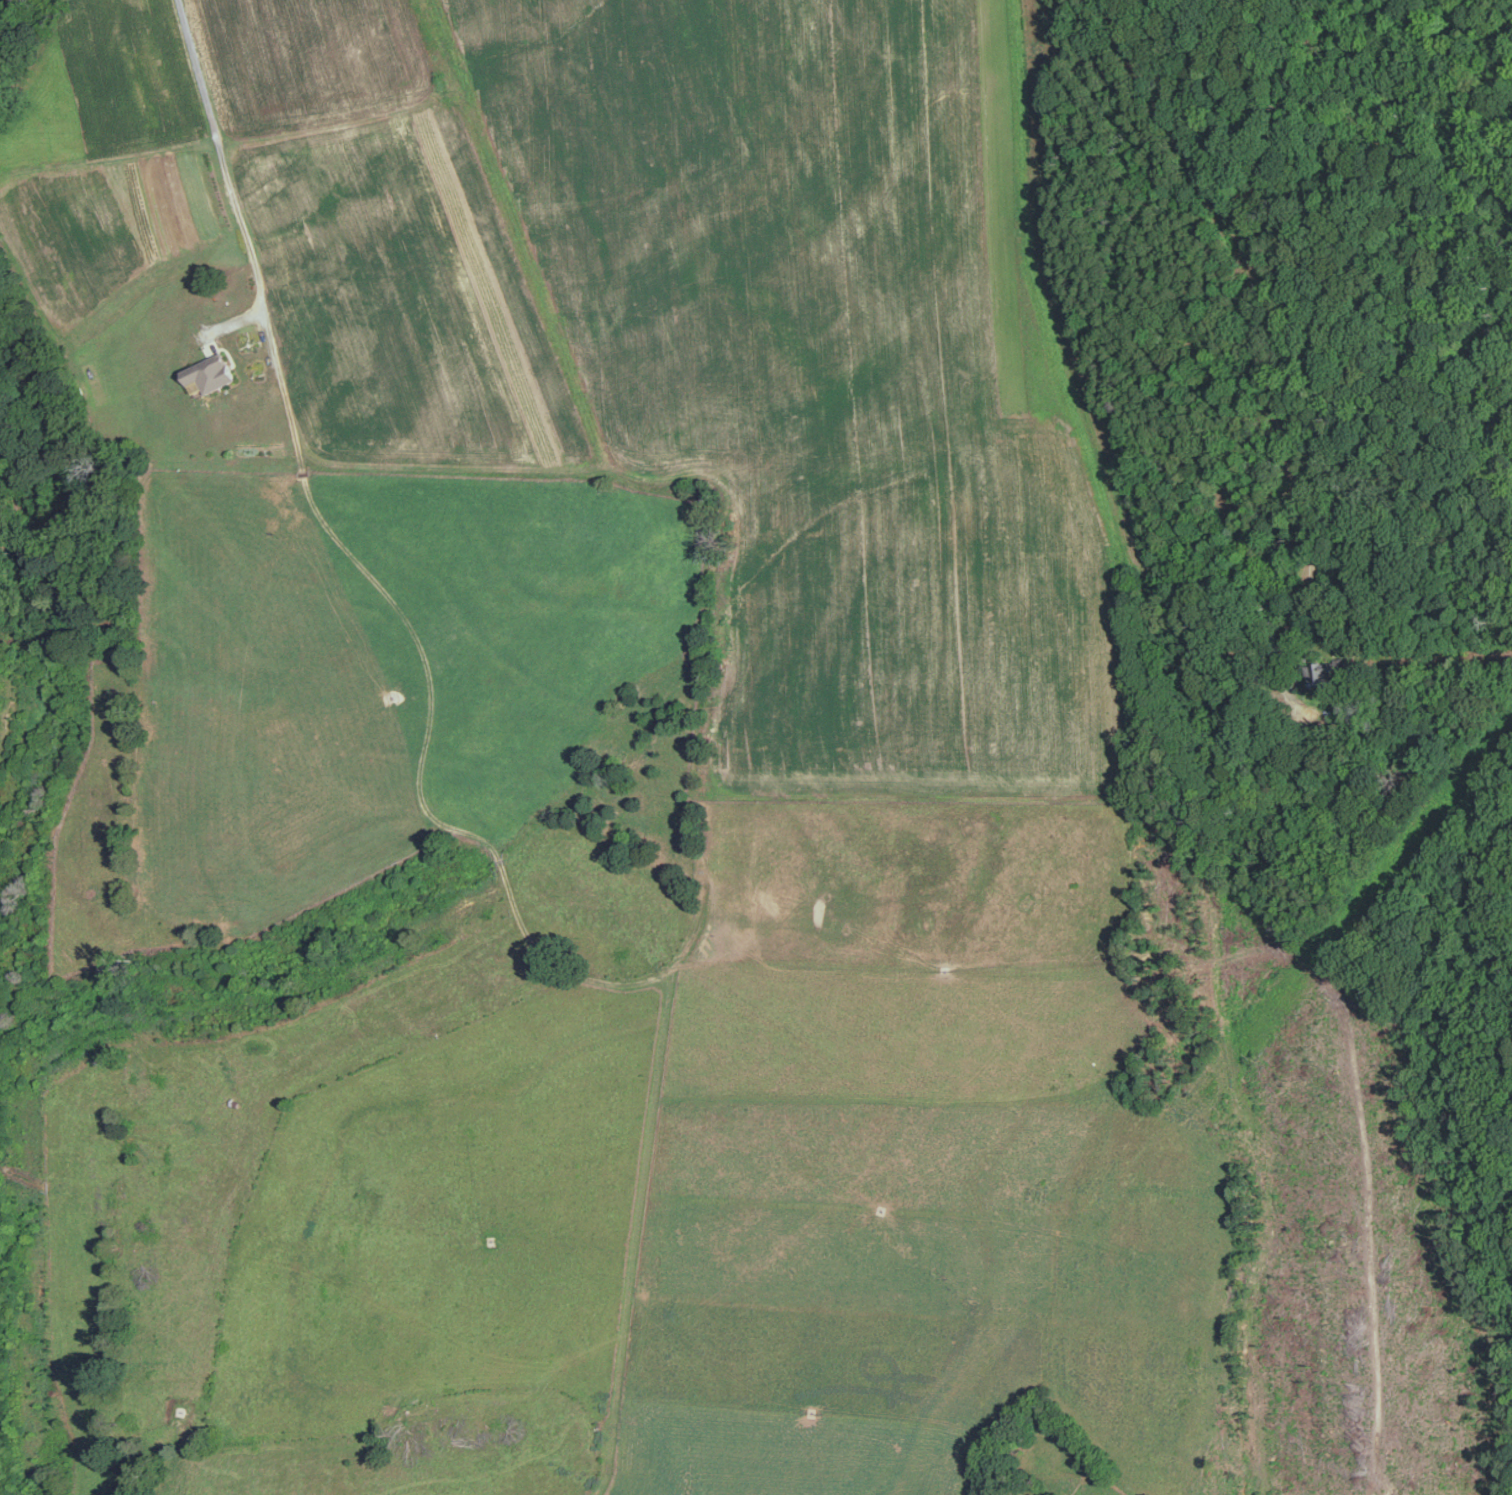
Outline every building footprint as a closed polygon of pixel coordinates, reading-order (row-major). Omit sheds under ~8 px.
[(202,380),(208,393),(238,379),(226,352),(186,370),(192,384),(202,380)] [(1340,686),(1339,667),(1324,668),(1323,662),(1312,663),(1314,687),(1340,686)]
